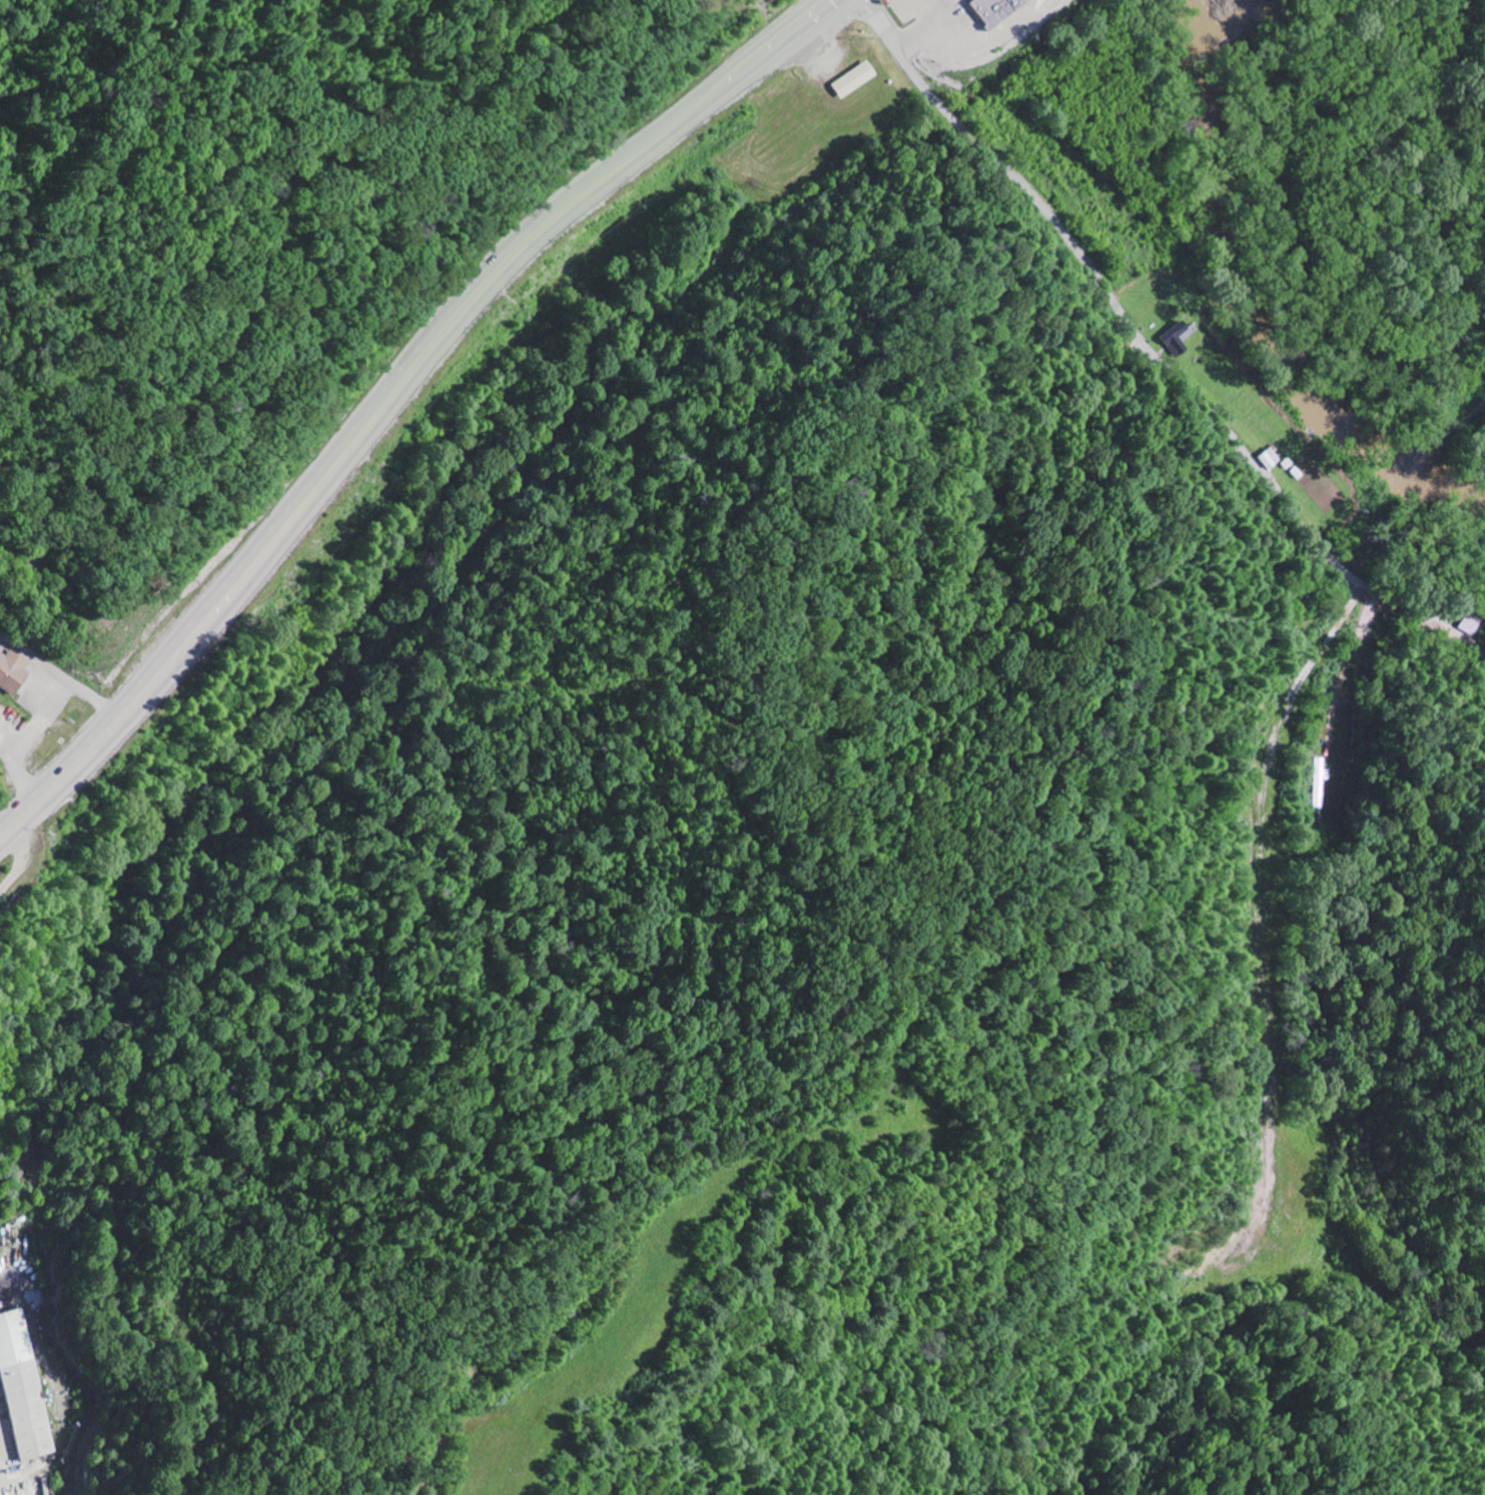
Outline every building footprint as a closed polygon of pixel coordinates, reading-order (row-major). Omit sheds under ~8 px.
[(971,3),(990,31),(1035,0),(976,0),(971,3)] [(845,100),(881,76),(871,61),(835,85),(845,100)] [(1185,341),(1197,334),(1188,321),(1163,336),(1177,360),(1192,352),(1185,341)] [(1266,471),(1277,462),(1265,449),(1254,458),(1266,471)] [(1457,630),(1471,637),(1478,624),(1463,617),(1457,630)] [(17,698),(33,675),(27,671),(31,664),(12,650),(8,656),(0,651),(0,686),(17,698)] [(1328,810),(1329,772),(1329,760),(1318,760),(1318,810),(1328,810)] [(29,1308),(0,1315),(0,1361),(23,1463),(62,1454),(29,1308)]
